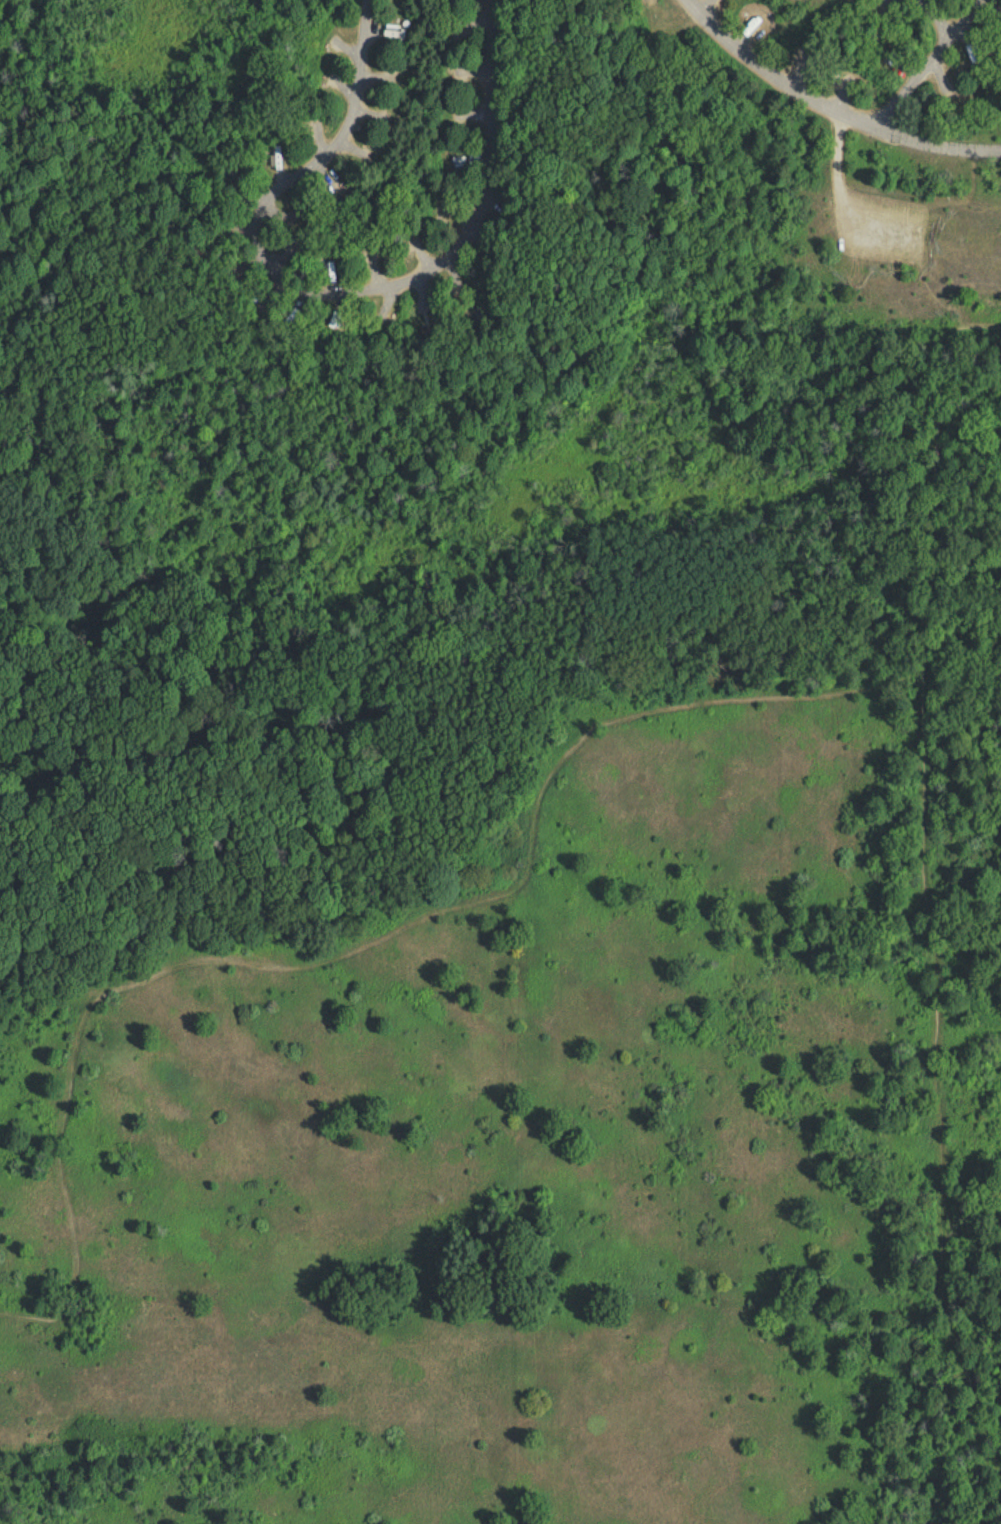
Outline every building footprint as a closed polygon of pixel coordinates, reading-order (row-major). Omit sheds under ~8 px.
[(332,45),(340,52),(345,47),(336,40),(332,45)] [(436,343),(436,333),(425,332),(425,343),(436,343)]
